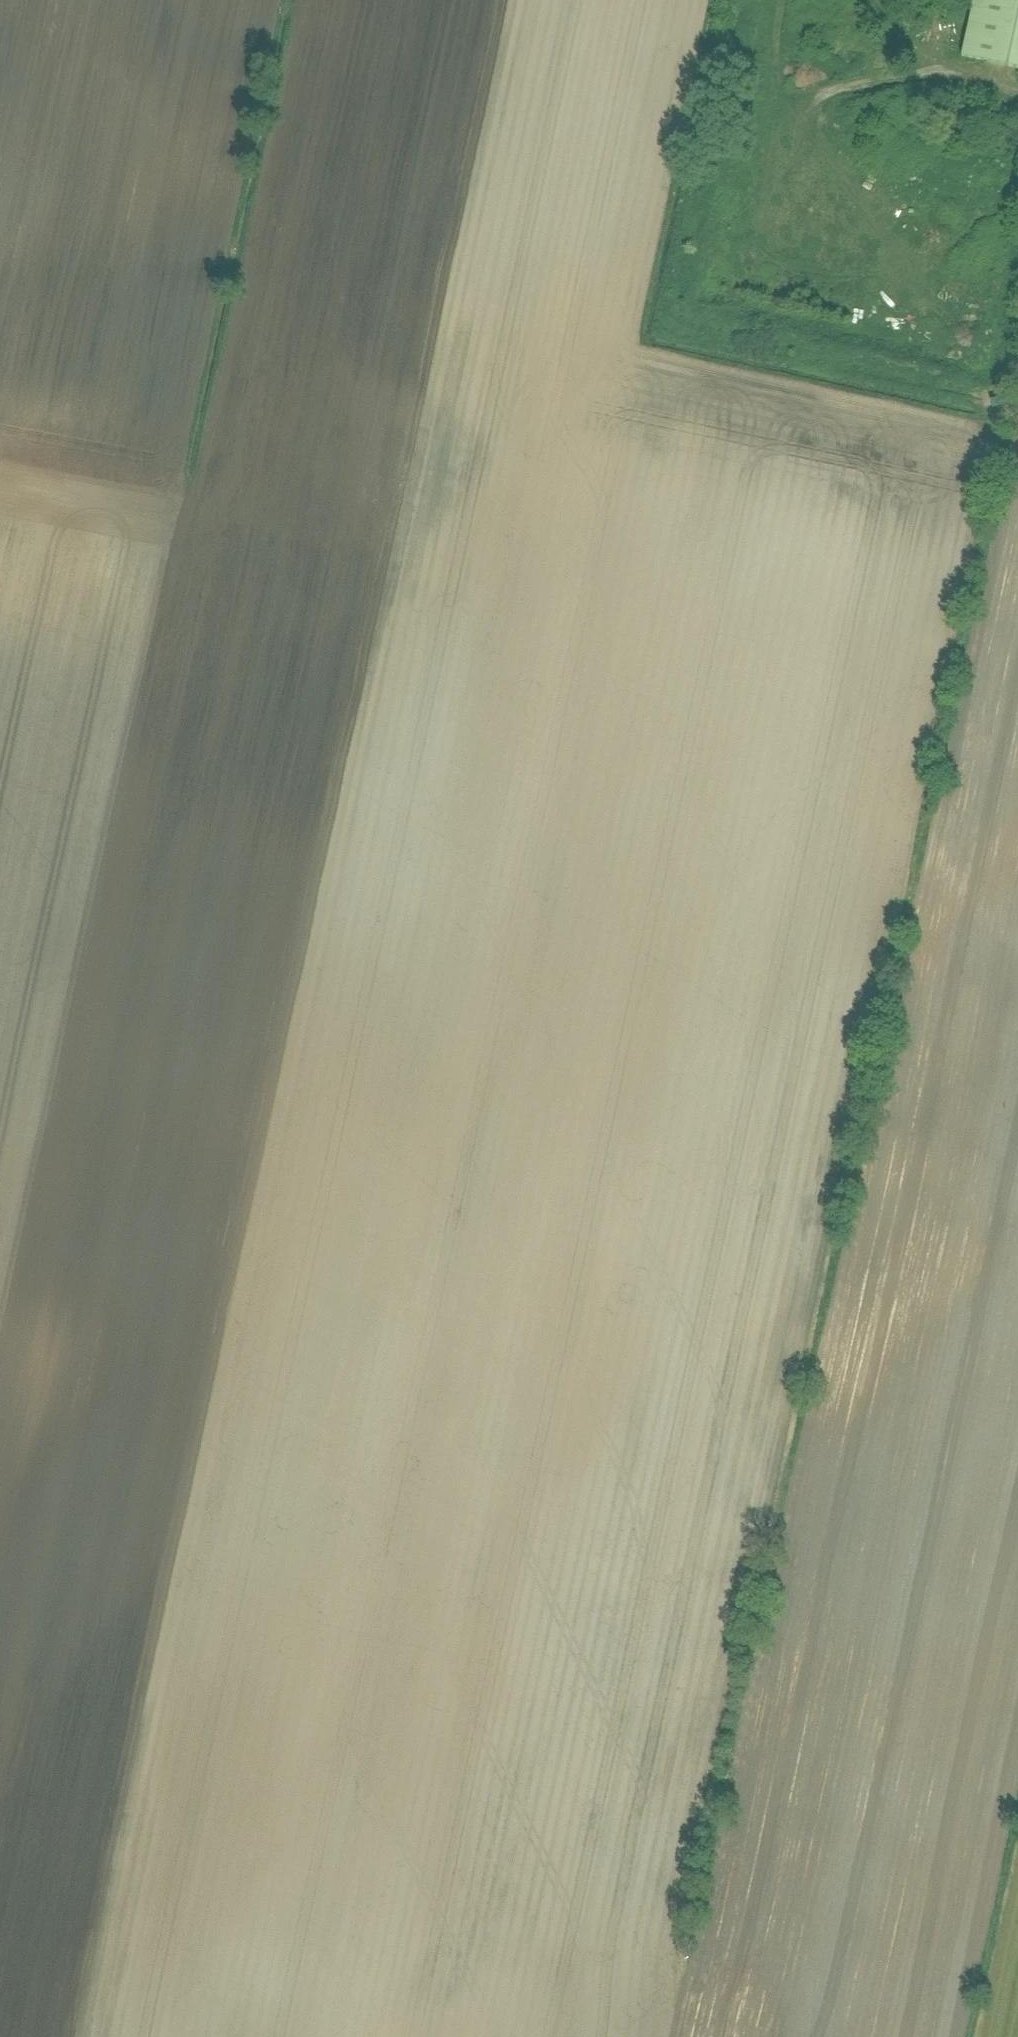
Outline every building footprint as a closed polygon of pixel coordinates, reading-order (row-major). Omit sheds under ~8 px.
[(1017,74),(1017,0),(981,0),(969,64),(1017,74)]
